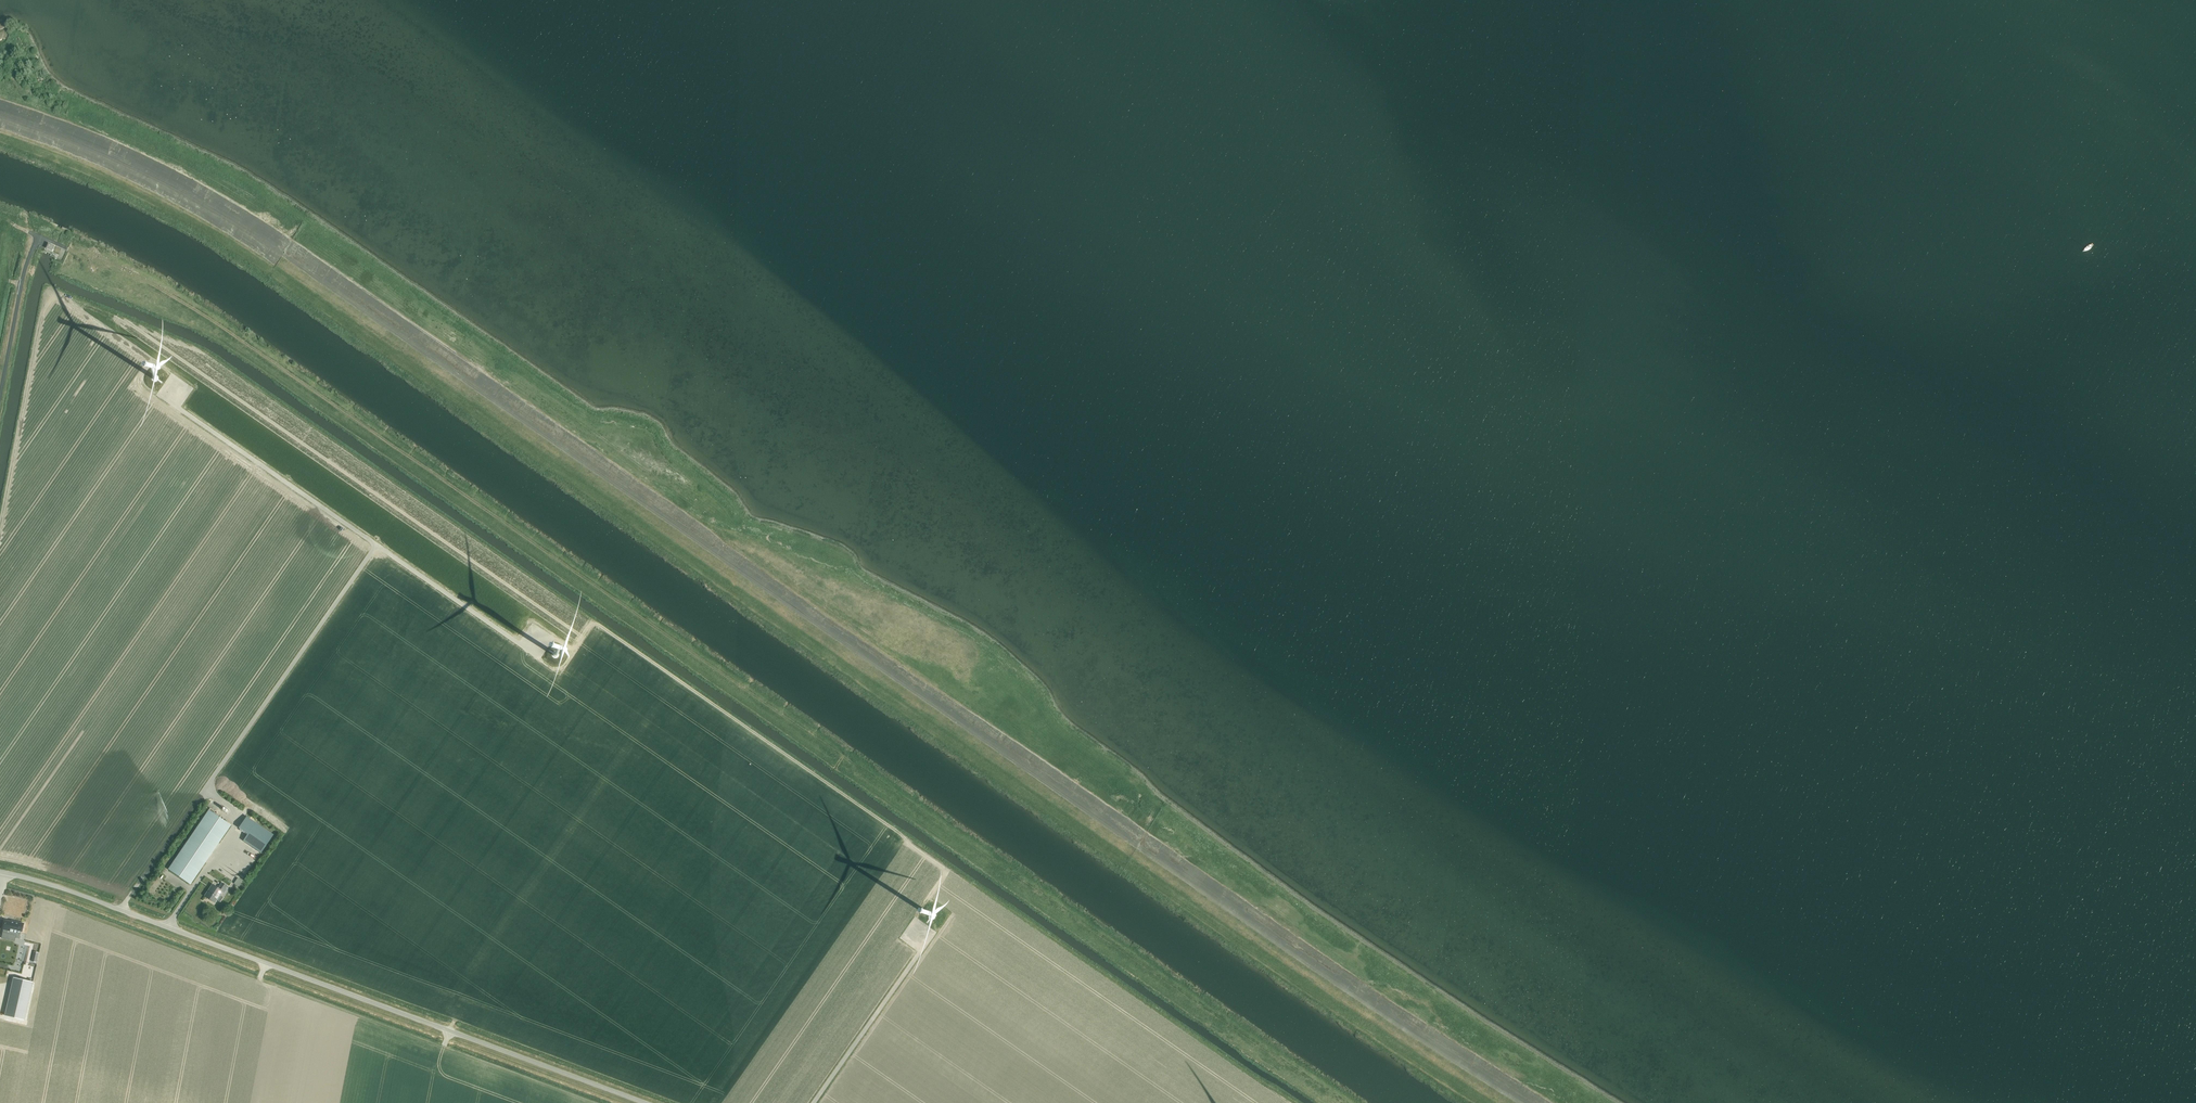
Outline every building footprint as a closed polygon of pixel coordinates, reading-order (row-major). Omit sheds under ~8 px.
[(209,810),(169,869),(190,884),(231,825),(209,810)] [(243,841),(261,853),(274,835),(247,817),(239,828),(248,834),(243,841)] [(237,879),(234,884),(238,887),(242,882),(237,879)] [(205,896),(215,903),(222,892),(224,893),(228,887),(222,883),(219,889),(213,885),(205,896)] [(3,930),(17,933),(18,931),(22,932),(24,924),(14,922),(14,923),(6,921),(3,930)] [(12,978),(4,1016),(24,1020),(33,982),(12,978)]
